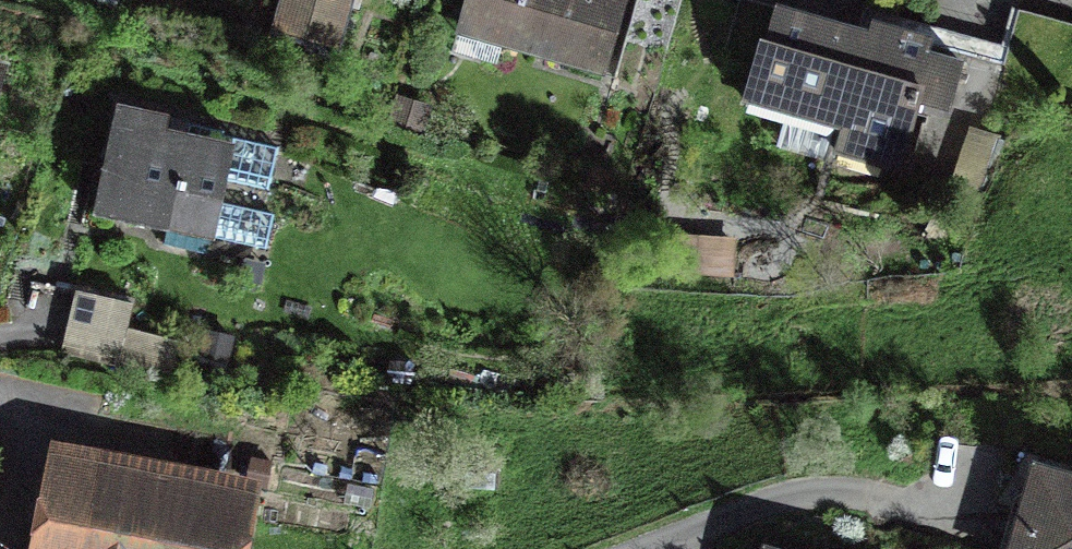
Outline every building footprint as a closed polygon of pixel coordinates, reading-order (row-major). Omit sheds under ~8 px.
[(339,52),(354,0),(281,0),(272,33),(339,52)] [(464,9),(461,18),(555,45),(551,58),(604,74),(626,0),(433,0),(464,9)] [(660,0),(637,0),(614,76),(656,88),(680,6),(660,0)] [(846,114),(836,150),(900,167),(915,112),(985,132),(1002,73),(1068,91),(1071,77),(1071,25),(1019,10),(1006,58),(873,21),(867,41),(767,14),(747,87),(846,114)] [(119,105),(96,211),(212,237),(232,145),(164,130),(167,115),(119,105)] [(990,182),(960,174),(954,197),(984,206),(990,182)] [(170,374),(177,342),(128,333),(134,303),(78,292),(65,354),(170,374)] [(242,504),(59,467),(42,548),(233,548),(242,504)] [(1018,548),(1071,548),(1071,484),(1039,474),(1018,548)]
